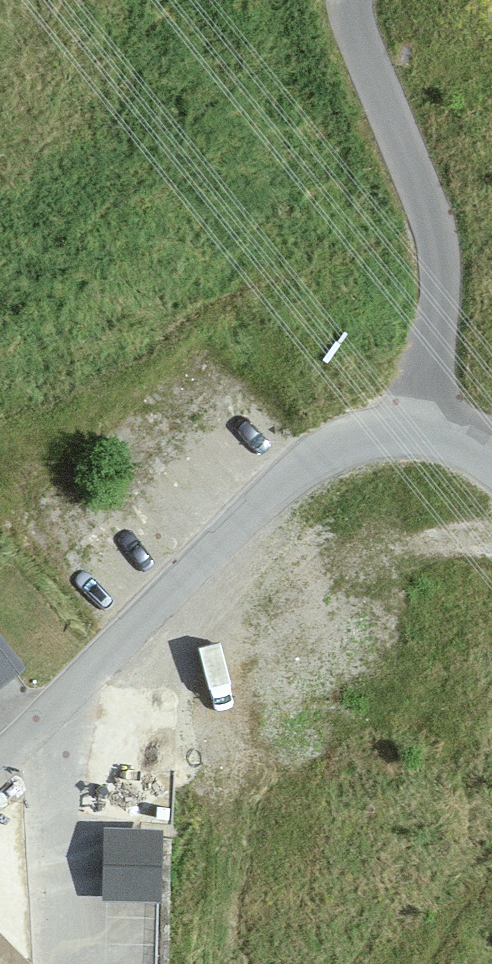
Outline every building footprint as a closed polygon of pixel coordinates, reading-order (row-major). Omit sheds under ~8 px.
[(108,819),(105,893),(167,895),(169,821),(108,819)]
